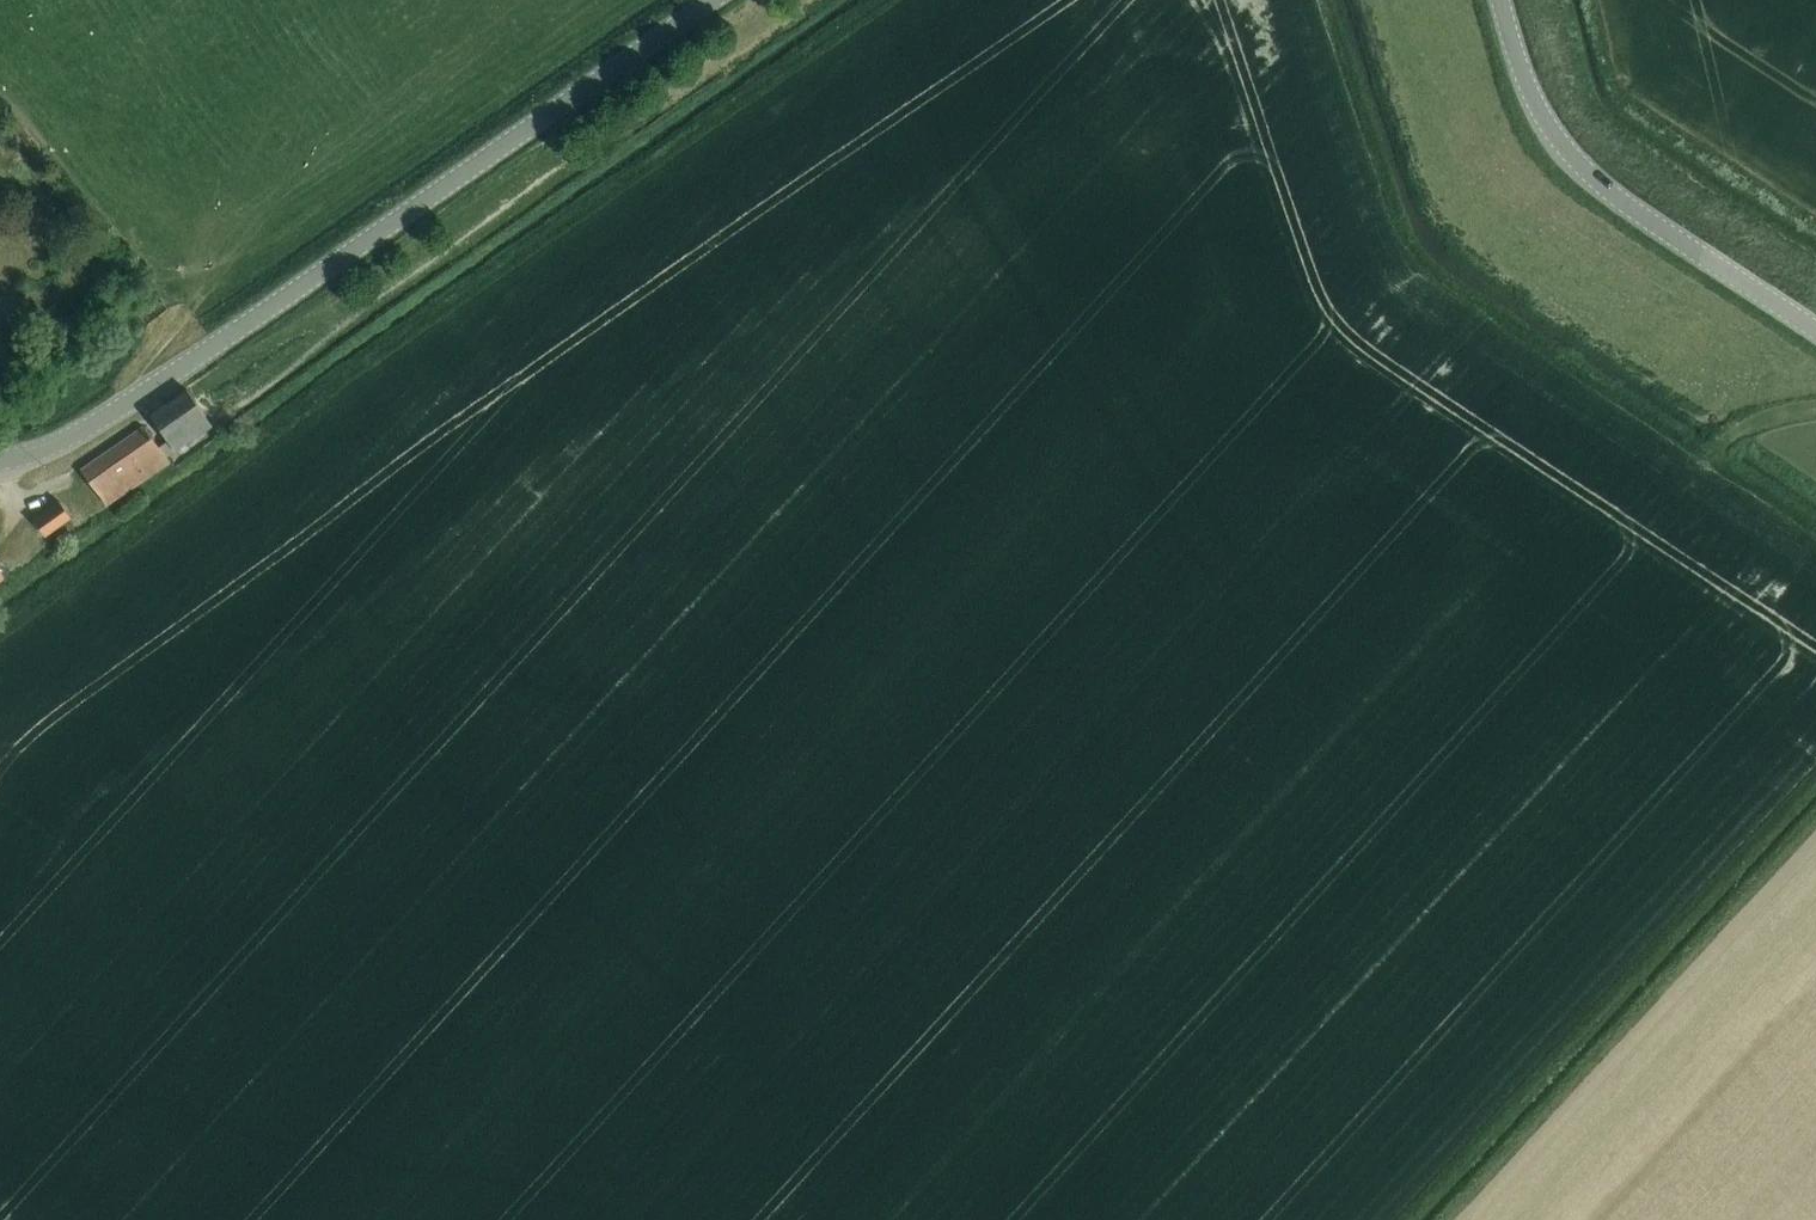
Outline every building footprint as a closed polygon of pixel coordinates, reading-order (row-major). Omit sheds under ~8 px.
[(173,446),(210,421),(186,387),(150,413),(173,446)] [(106,505),(168,461),(157,444),(143,424),(80,468),(106,505)] [(44,534),(70,515),(59,499),(33,518),(44,534)]
